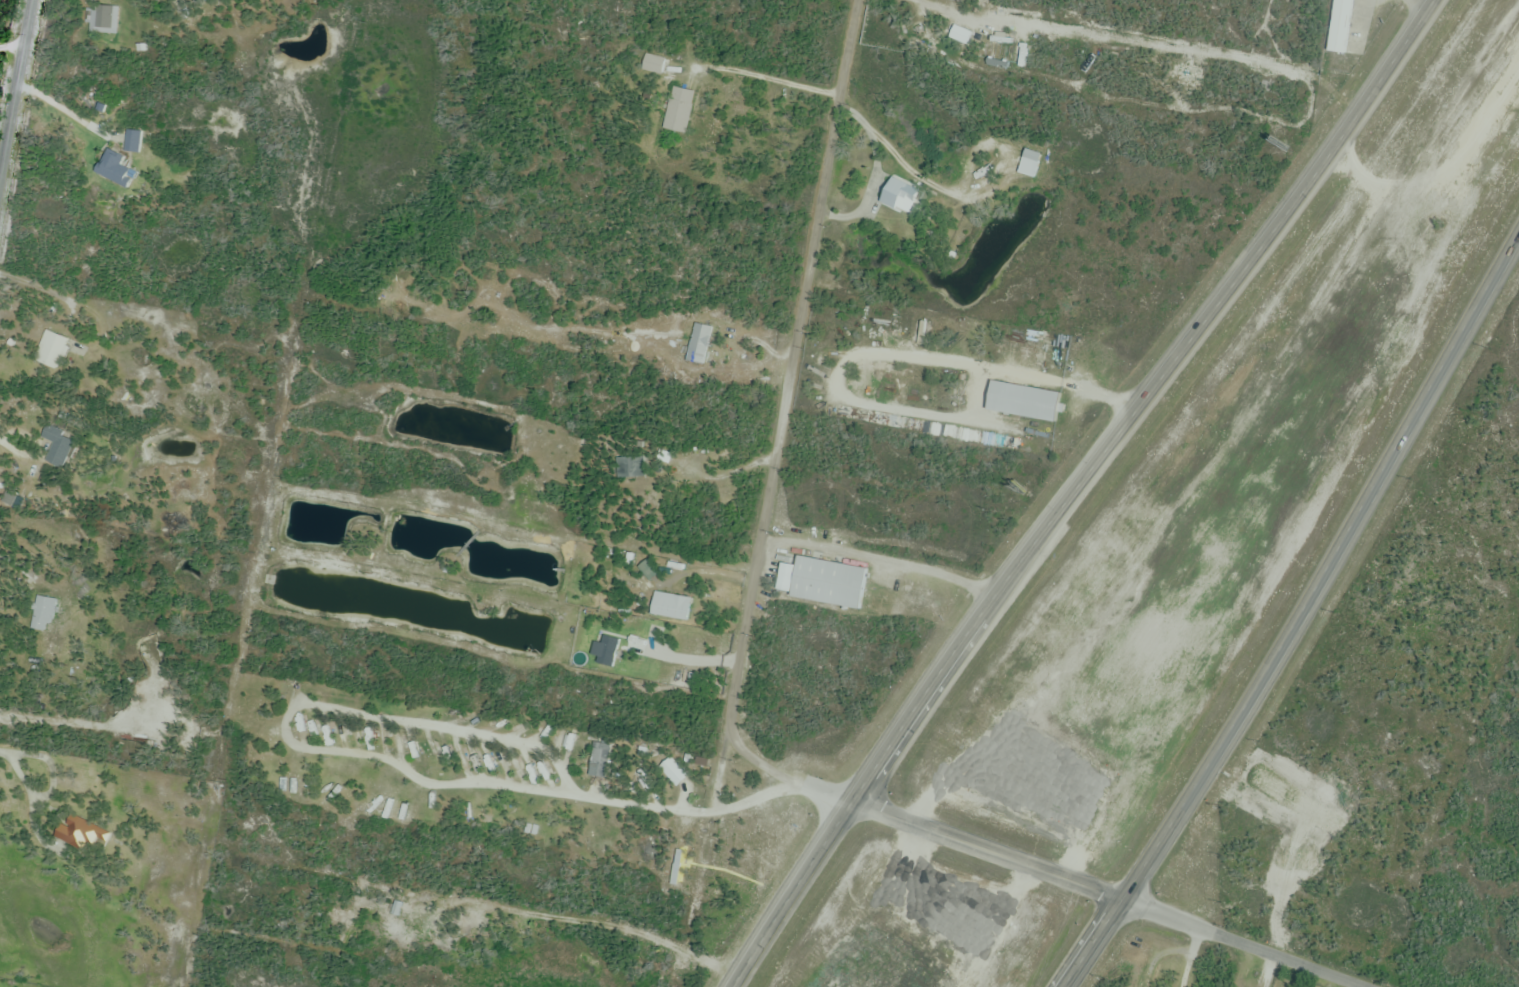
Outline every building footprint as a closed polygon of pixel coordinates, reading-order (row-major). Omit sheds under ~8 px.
[(1326,52),(1347,54),(1353,0),(1332,0),(1326,52)] [(88,34),(118,34),(118,7),(88,7),(88,34)] [(642,72),(662,76),(665,58),(646,54),(642,72)] [(686,135),(696,93),(673,88),(663,129),(686,135)] [(140,133),(131,133),(131,153),(140,153),(140,133)] [(119,165),(123,157),(104,148),(92,174),(127,190),(135,173),(119,165)] [(1019,179),(1037,179),(1037,151),(1019,151),(1019,179)] [(877,202),(906,216),(918,191),(889,178),(877,202)] [(685,362),(704,366),(712,327),(694,323),(685,362)] [(57,372),(70,342),(46,331),(33,361),(57,372)] [(64,471),(79,441),(47,425),(41,438),(53,444),(45,462),(64,471)] [(645,478),(645,458),(618,458),(618,478),(645,478)] [(691,598),(653,593),(650,617),(688,622),(691,598)] [(49,633),(55,600),(37,597),(31,630),(49,633)] [(327,744),(333,741),(326,723),(319,726),(327,744)] [(591,777),(609,777),(609,744),(591,744),(591,777)] [(708,760),(696,758),(695,769),(707,770),(708,760)] [(110,833),(69,816),(64,827),(58,825),(55,833),(103,852),(110,833)]
